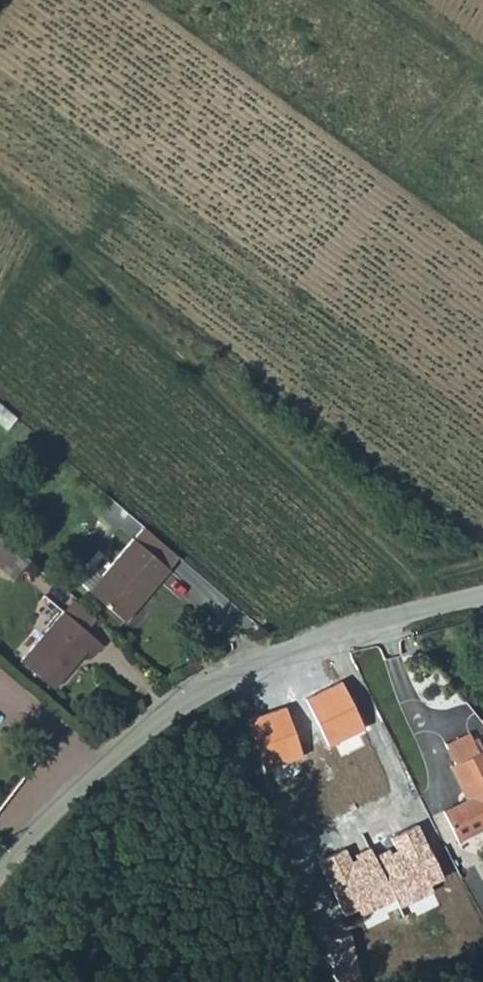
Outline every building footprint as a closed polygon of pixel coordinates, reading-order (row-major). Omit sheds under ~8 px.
[(3,428),(12,418),(0,408),(0,426),(3,428)] [(131,533),(167,562),(174,552),(139,522),(131,533)] [(125,615),(167,562),(131,533),(100,572),(89,586),(88,587),(125,615)] [(0,535),(0,565),(12,575),(27,556),(0,535)] [(89,586),(100,572),(88,563),(77,577),(89,586)] [(106,638),(66,605),(25,655),(59,682),(91,645),(96,649),(106,638)] [(445,741),(455,762),(479,751),(468,729),(445,741)] [(445,809),(458,837),(482,825),(482,749),(479,751),(455,762),(450,764),(459,783),(464,781),(471,796),(445,809)]
